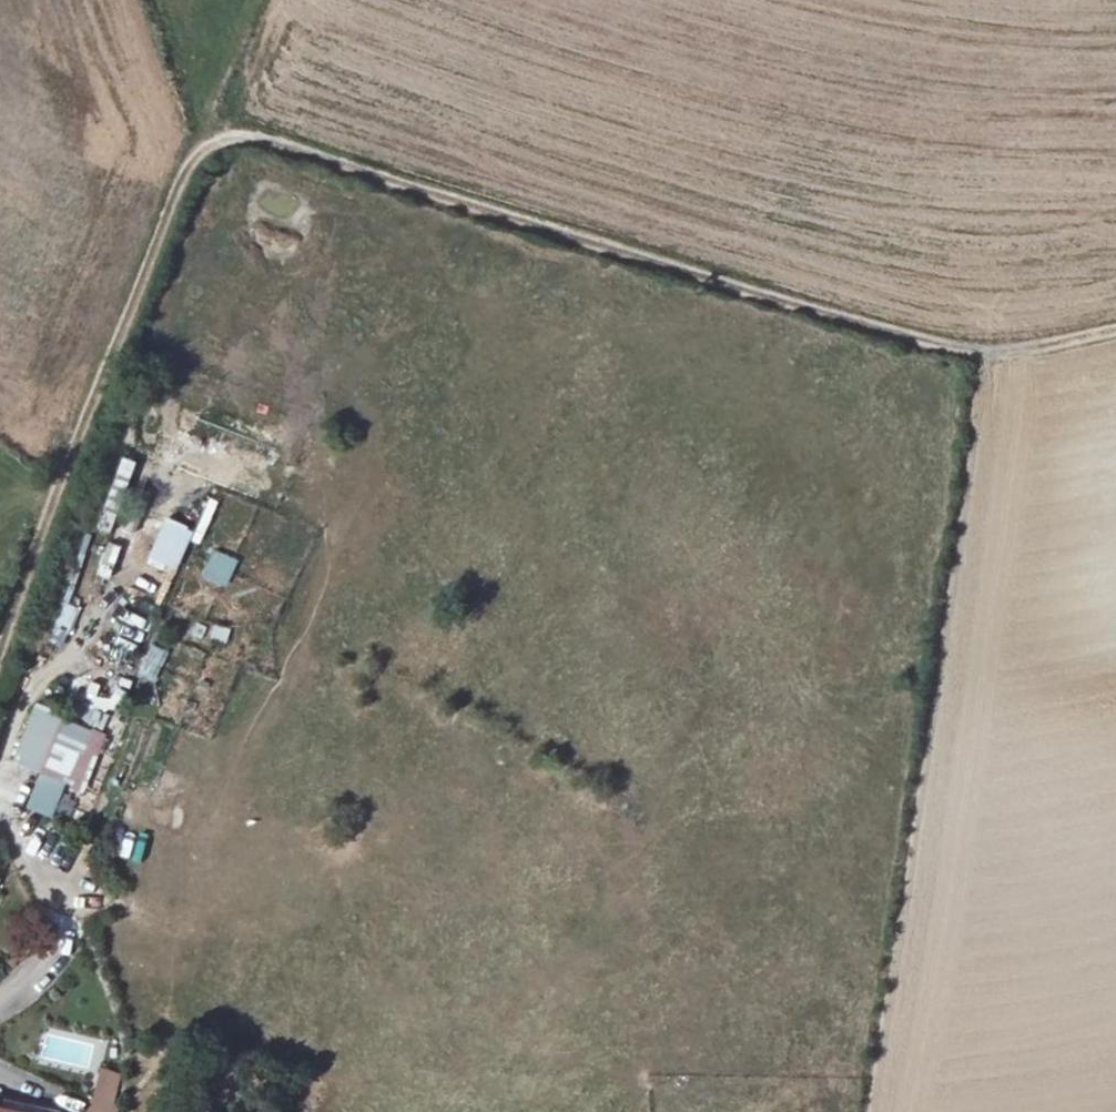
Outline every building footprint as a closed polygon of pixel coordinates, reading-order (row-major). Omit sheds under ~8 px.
[(125,493),(133,461),(120,458),(111,489),(125,493)] [(225,588),(237,560),(212,549),(200,578),(225,588)] [(155,681),(169,651),(150,643),(137,673),(155,681)] [(83,724),(32,705),(11,762),(38,772),(25,808),(52,818),(64,787),(88,795),(117,718),(89,708),(83,724)] [(121,1070),(95,1066),(89,1111),(115,1111),(121,1070)]
